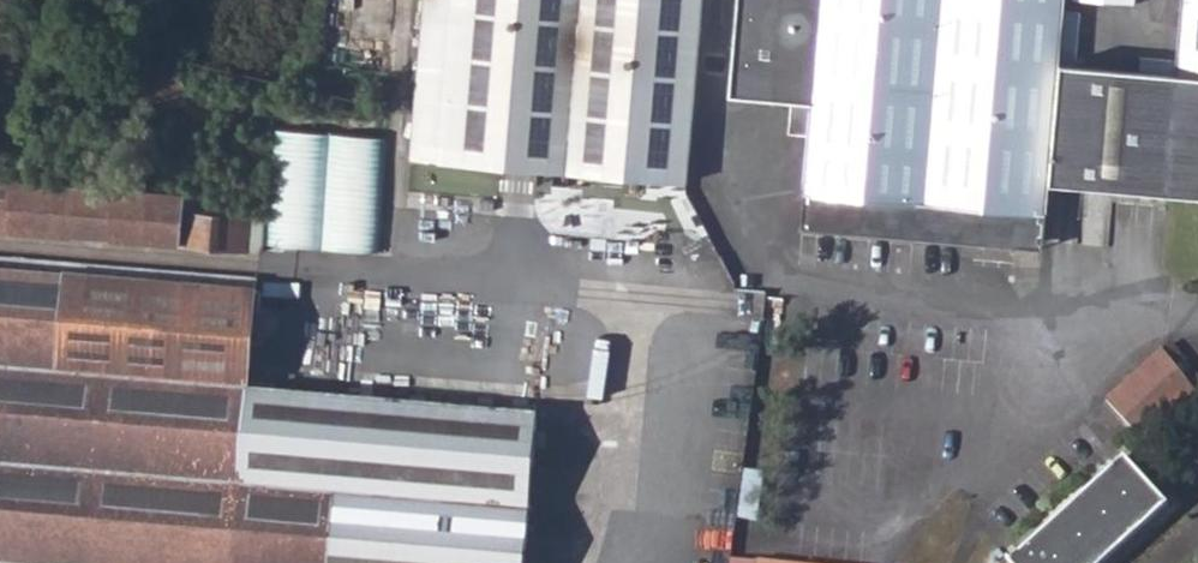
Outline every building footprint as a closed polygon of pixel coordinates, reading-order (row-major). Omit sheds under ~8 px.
[(410,161),(685,182),(689,119),(692,91),(698,0),(420,0),(410,161)] [(1040,241),(1043,185),(1051,65),(1055,0),(736,0),(732,63),(793,68),(791,99),(811,100),(802,228),(875,235),(876,227),(910,232),(1040,241)] [(1163,191),(1197,193),(1197,0),(1174,0),(1169,71),(1163,191)] [(1051,65),(1043,185),(1163,191),(1169,71),(1051,65)] [(692,91),(689,119),(703,120),(705,92),(692,91)] [(385,137),(276,131),(270,245),(379,250),(385,137)] [(0,184),(0,232),(257,252),(260,219),(186,212),(187,198),(0,184)] [(532,425),(244,394),(252,283),(0,264),(0,562),(520,562),(532,425)] [(1162,350),(1197,388),(1197,371),(1172,342),(1162,350)] [(1106,402),(1143,443),(1197,394),(1197,388),(1162,350),(1106,402)] [(1010,562),(1103,562),(1167,504),(1126,458),(1010,562)]
